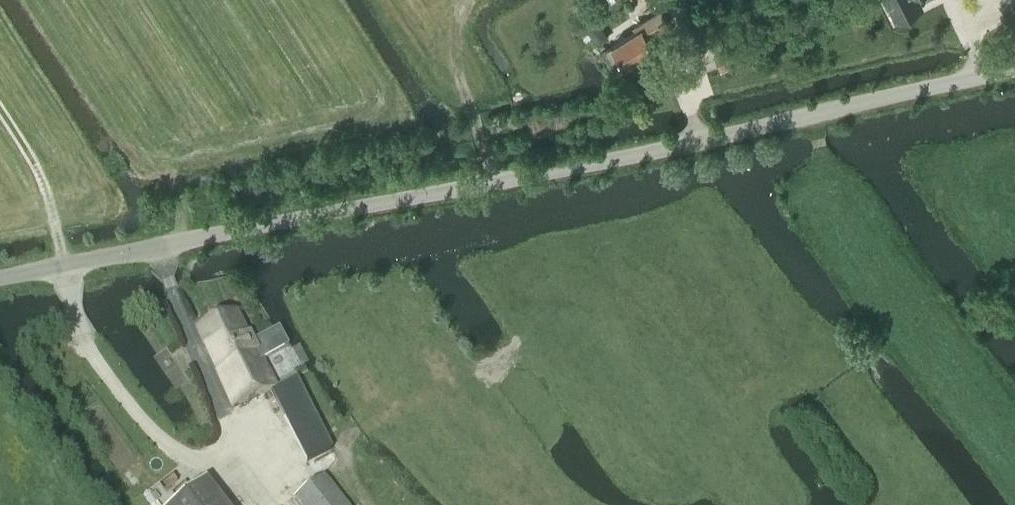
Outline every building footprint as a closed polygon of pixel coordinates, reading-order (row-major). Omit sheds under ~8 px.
[(897,19),(923,6),(920,0),(887,0),(897,19)] [(655,46),(648,36),(670,22),(662,9),(634,26),(637,31),(612,46),(624,66),(655,46)] [(721,34),(709,39),(712,48),(724,43),(721,34)] [(233,408),(276,388),(262,361),(287,347),(278,329),(276,330),(253,342),(237,311),(197,329),(233,408)] [(315,415),(309,402),(286,413),(293,427),(315,415)] [(323,476),(294,499),(299,504),(346,504),(323,476)] [(206,480),(174,504),(225,504),(206,480)]
